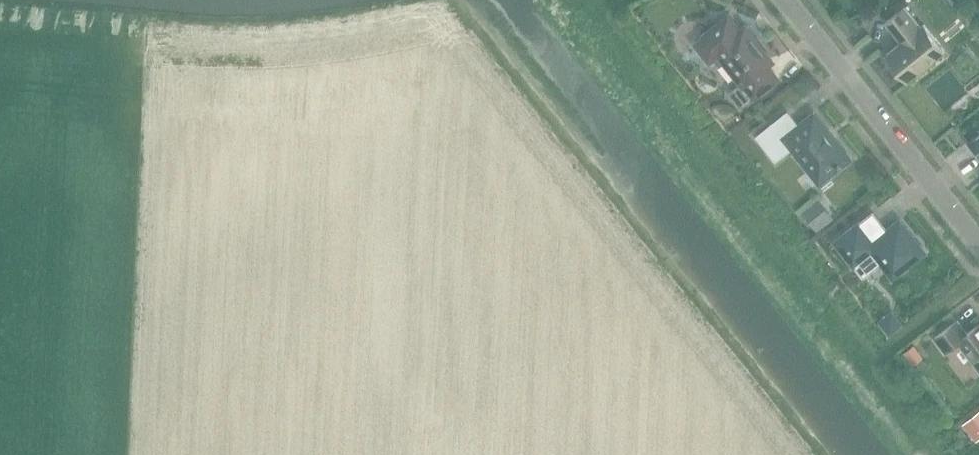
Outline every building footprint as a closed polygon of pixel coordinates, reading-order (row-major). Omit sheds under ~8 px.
[(924,23),(921,26),(904,5),(885,20),(902,41),(886,53),(908,80),(914,75),(918,76),(928,68),(928,64),(945,50),(924,23)] [(745,24),(740,29),(729,14),(703,34),(705,36),(698,41),(699,45),(700,48),(702,50),(704,53),(706,55),(709,57),(711,58),(718,53),(741,83),(730,92),(741,105),(754,95),(755,96),(778,78),(768,64),(773,60),(745,24)] [(814,112),(798,125),(787,111),(757,135),(768,150),(784,138),(819,182),(850,157),(814,112)] [(968,141),(978,155),(978,133),(968,141)] [(802,212),(817,231),(834,217),(819,199),(802,212)] [(893,276),(925,251),(900,220),(886,230),(881,223),(864,236),(855,225),(836,241),(854,264),(872,249),(893,276)] [(968,333),(958,320),(935,337),(946,351),(959,342),(978,369),(978,325),(968,333)] [(903,351),(911,362),(922,354),(914,343),(903,351)] [(962,422),(976,439),(978,436),(978,409),(962,422)]
